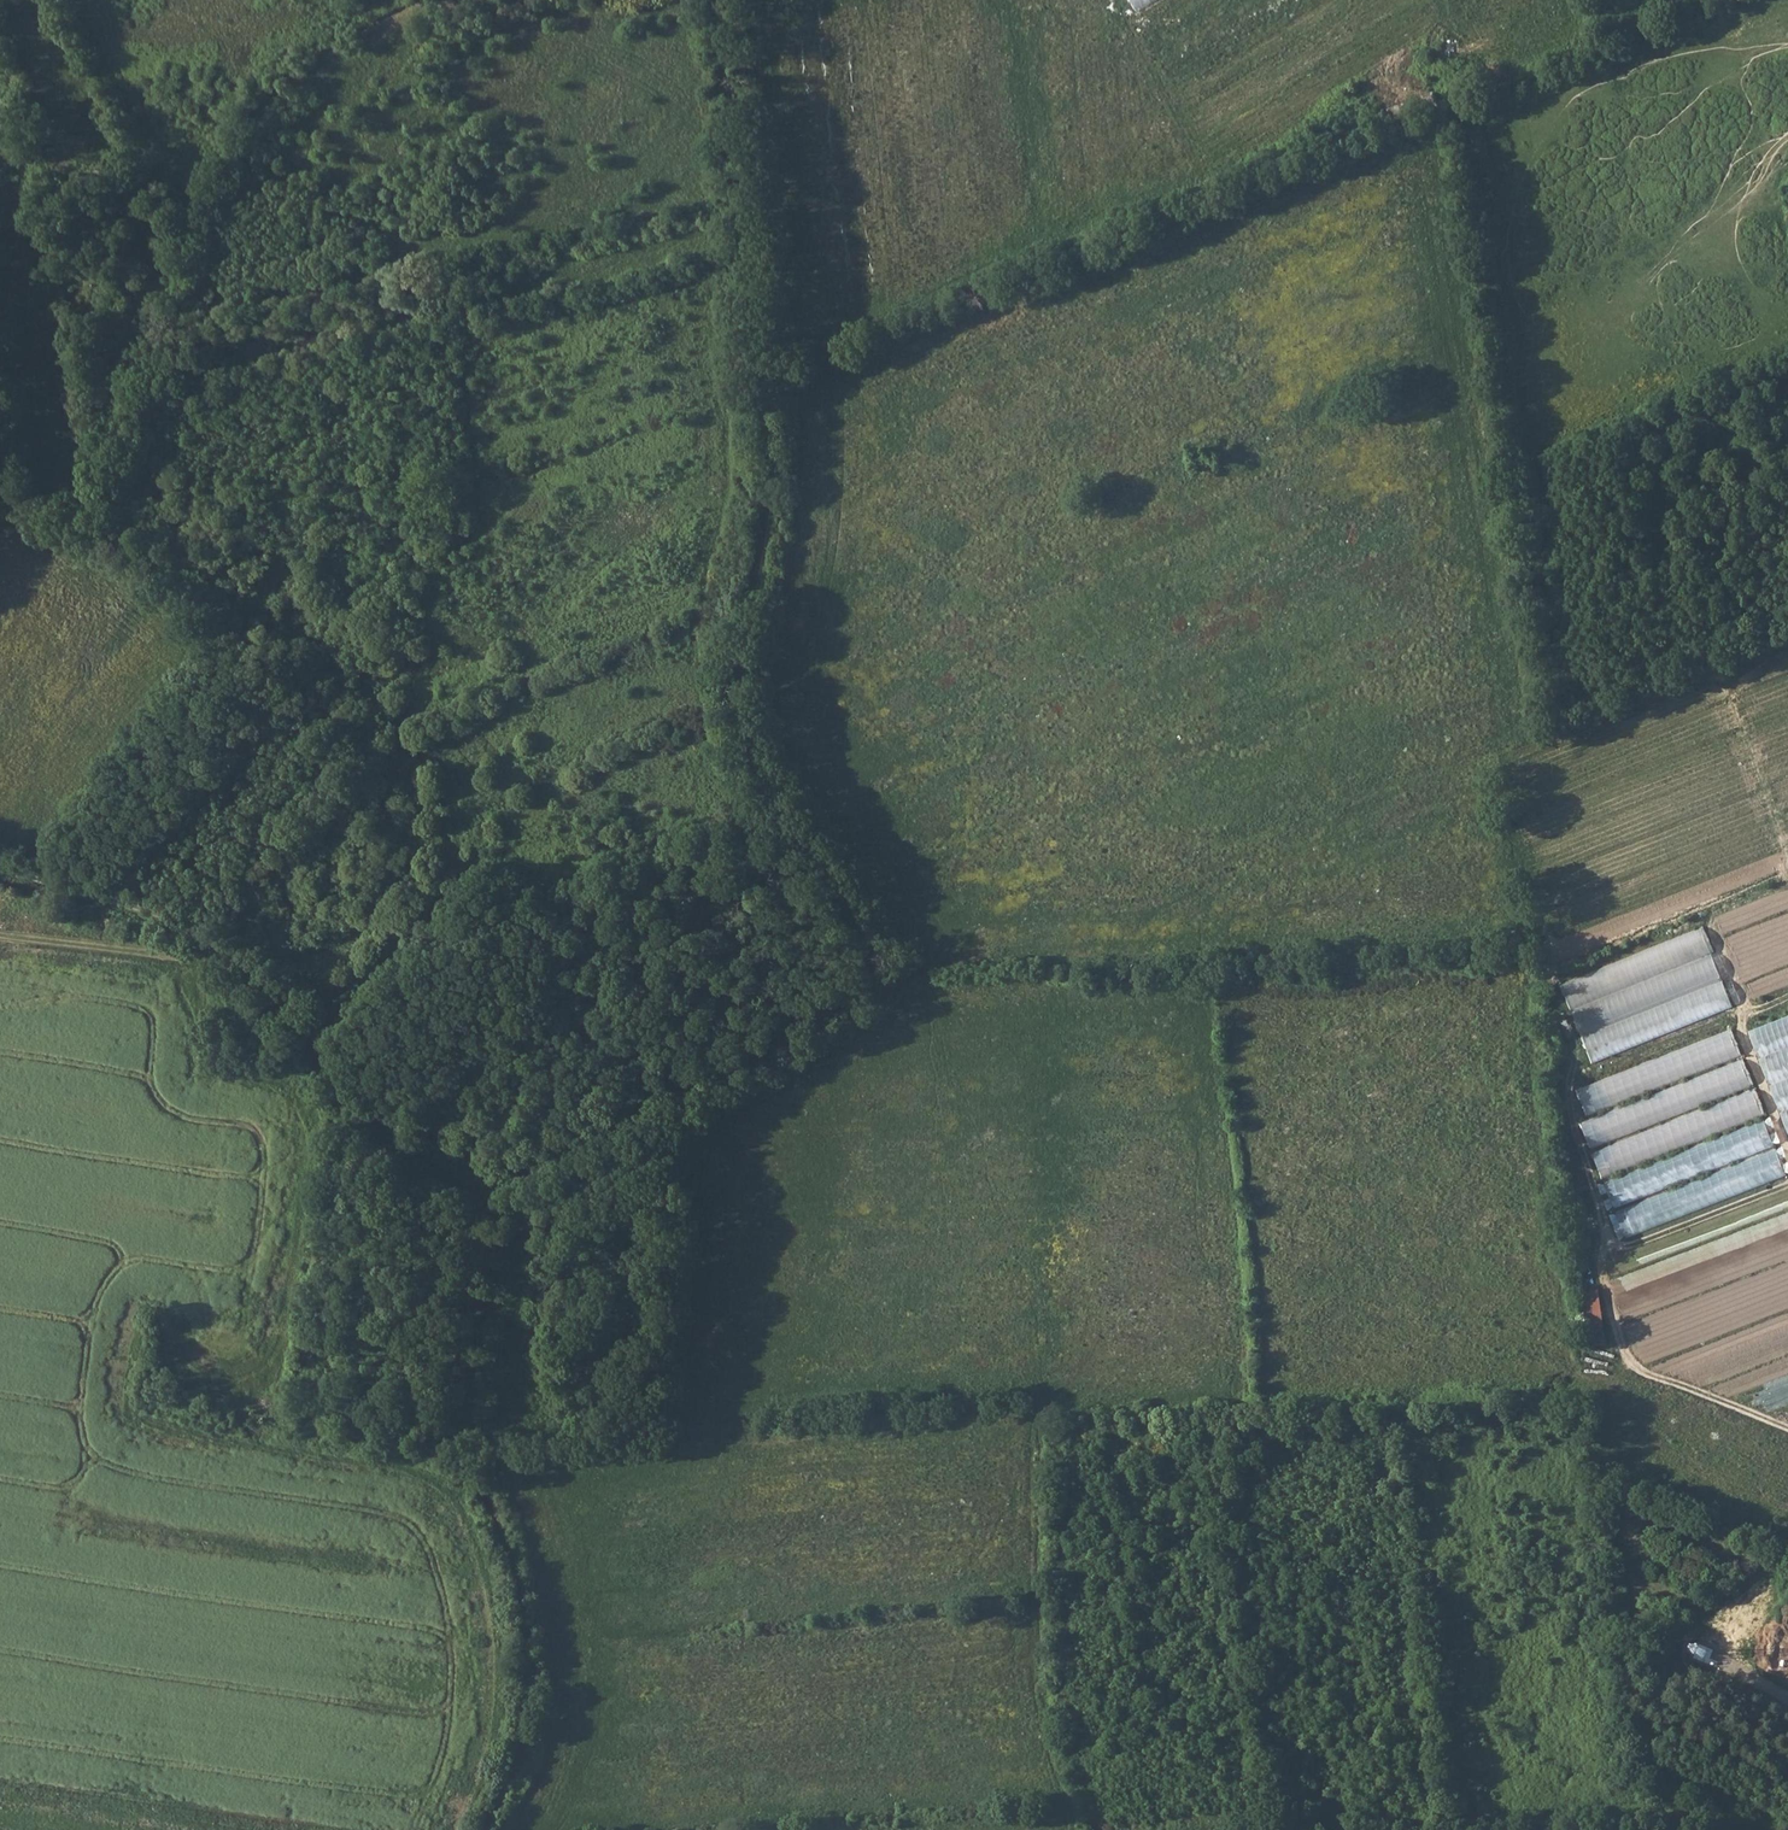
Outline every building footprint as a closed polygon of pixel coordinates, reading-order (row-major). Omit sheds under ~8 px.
[(1709,930),(1564,979),(1591,1058),(1736,1010),(1709,930)] [(1754,1024),(1787,1127),(1787,1013),(1754,1024)] [(1734,1034),(1580,1084),(1588,1110),(1742,1059),(1734,1034)] [(1592,1143),(1754,1088),(1746,1063),(1584,1119),(1592,1143)] [(1603,1171),(1766,1120),(1758,1095),(1595,1146),(1603,1171)] [(1607,1176),(1615,1203),(1778,1149),(1769,1123),(1607,1176)] [(1618,1204),(1626,1231),(1787,1182),(1787,1177),(1781,1154),(1618,1204)] [(1597,1290),(1583,1292),(1590,1345),(1605,1343),(1602,1317),(1597,1290)]
